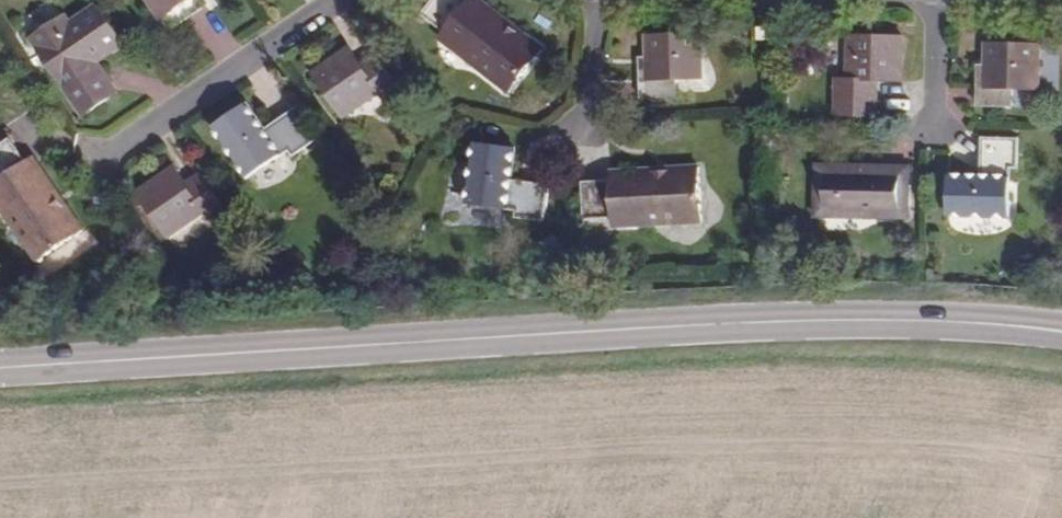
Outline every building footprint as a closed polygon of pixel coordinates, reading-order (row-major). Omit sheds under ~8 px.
[(155,16),(162,12),(169,22),(201,0),(144,0),(155,16)] [(514,26),(509,34),(465,0),(425,0),(417,11),(438,28),(433,35),(501,89),(537,45),(514,26)] [(514,26),(481,0),(465,0),(509,34),(514,26)] [(81,62),(86,59),(118,38),(94,2),(61,24),(55,15),(28,33),(81,111),(108,93),(92,69),(87,72),(81,62)] [(693,32),(641,34),(641,58),(634,59),(635,98),(672,96),(671,79),(695,77),(693,32)] [(900,38),(846,36),(844,81),(836,82),(834,115),(875,116),(876,82),(899,82),(900,38)] [(1036,45),(985,43),(983,66),(978,66),(976,105),(1012,106),(1013,89),(1036,90),(1036,45)] [(369,80),(353,57),(315,83),(344,125),(382,100),(386,107),(400,97),(382,71),(369,80)] [(92,69),(86,59),(81,62),(87,72),(92,69)] [(259,128),(241,102),(208,125),(242,174),(281,147),(286,153),(310,137),(290,107),(259,128)] [(22,157),(20,159),(3,134),(0,136),(0,210),(29,255),(75,225),(60,200),(54,204),(22,157)] [(1015,139),(981,137),(978,175),(948,174),(945,215),(1005,217),(1008,168),(1014,168),(1015,139)] [(508,145),(468,140),(461,200),(508,206),(507,214),(538,218),(543,182),(504,177),(508,145)] [(28,153),(22,157),(54,204),(60,200),(28,153)] [(186,187),(169,162),(131,188),(162,232),(199,208),(204,213),(217,203),(200,178),(186,187)] [(695,163),(665,164),(665,174),(610,177),(581,179),(582,217),(610,216),(610,224),(697,219),(695,163)] [(665,174),(665,164),(609,167),(610,177),(665,174)] [(903,169),(817,165),(816,209),(901,212),(903,169)]
